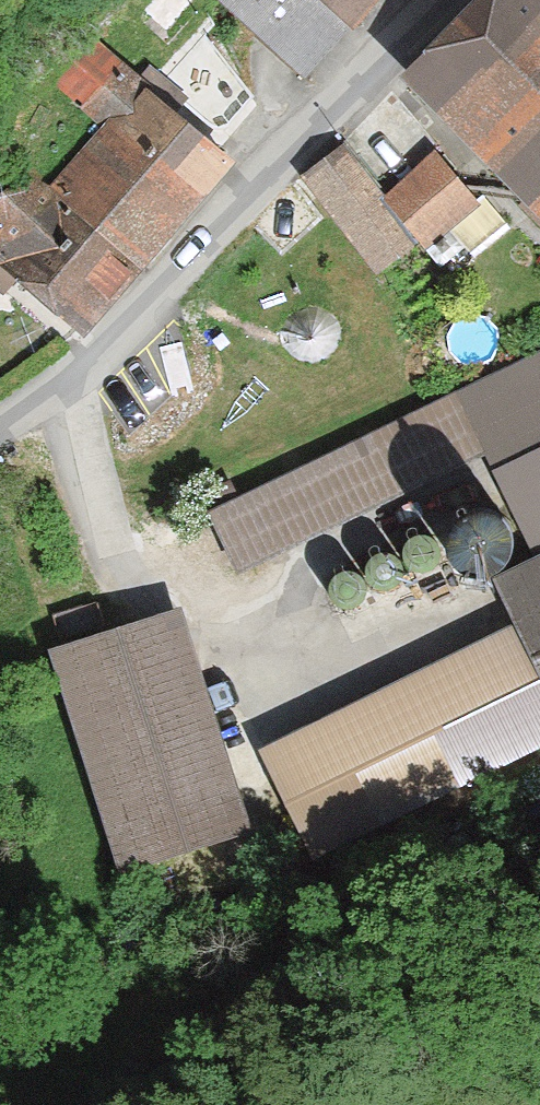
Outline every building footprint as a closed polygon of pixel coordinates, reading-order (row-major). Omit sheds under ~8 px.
[(299,76),(371,0),(218,0),(299,76)] [(408,79),(539,210),(539,0),(486,0),(408,79)] [(76,332),(233,159),(87,28),(47,73),(108,128),(43,200),(18,177),(0,197),(0,264),(76,332)] [(350,150),(311,186),(373,272),(419,238),(427,249),(483,200),(436,147),(387,196),(350,150)] [(457,391),(485,449),(539,561),(539,560),(539,351),(457,391)] [(239,566),(485,449),(457,391),(211,508),(239,566)] [(446,539),(449,554),(461,566),(477,571),(493,568),(505,556),(509,540),(505,524),(494,513),(478,508),(462,512),(450,523),(446,539)] [(409,544),(411,559),(421,565),(432,563),(439,554),(438,543),(431,535),(420,534),(409,544)] [(368,565),(371,580),(381,586),(392,584),(399,575),(398,564),(391,556),(380,555),(368,565)] [(539,561),(497,580),(521,631),(539,670),(539,560),(539,561)] [(330,582),(333,597),(343,603),(354,601),(360,592),(360,582),(353,574),(342,572),(330,582)] [(114,848),(242,808),(181,608),(52,648),(114,848)] [(539,742),(539,670),(521,631),(269,751),(316,848),(539,742)]
